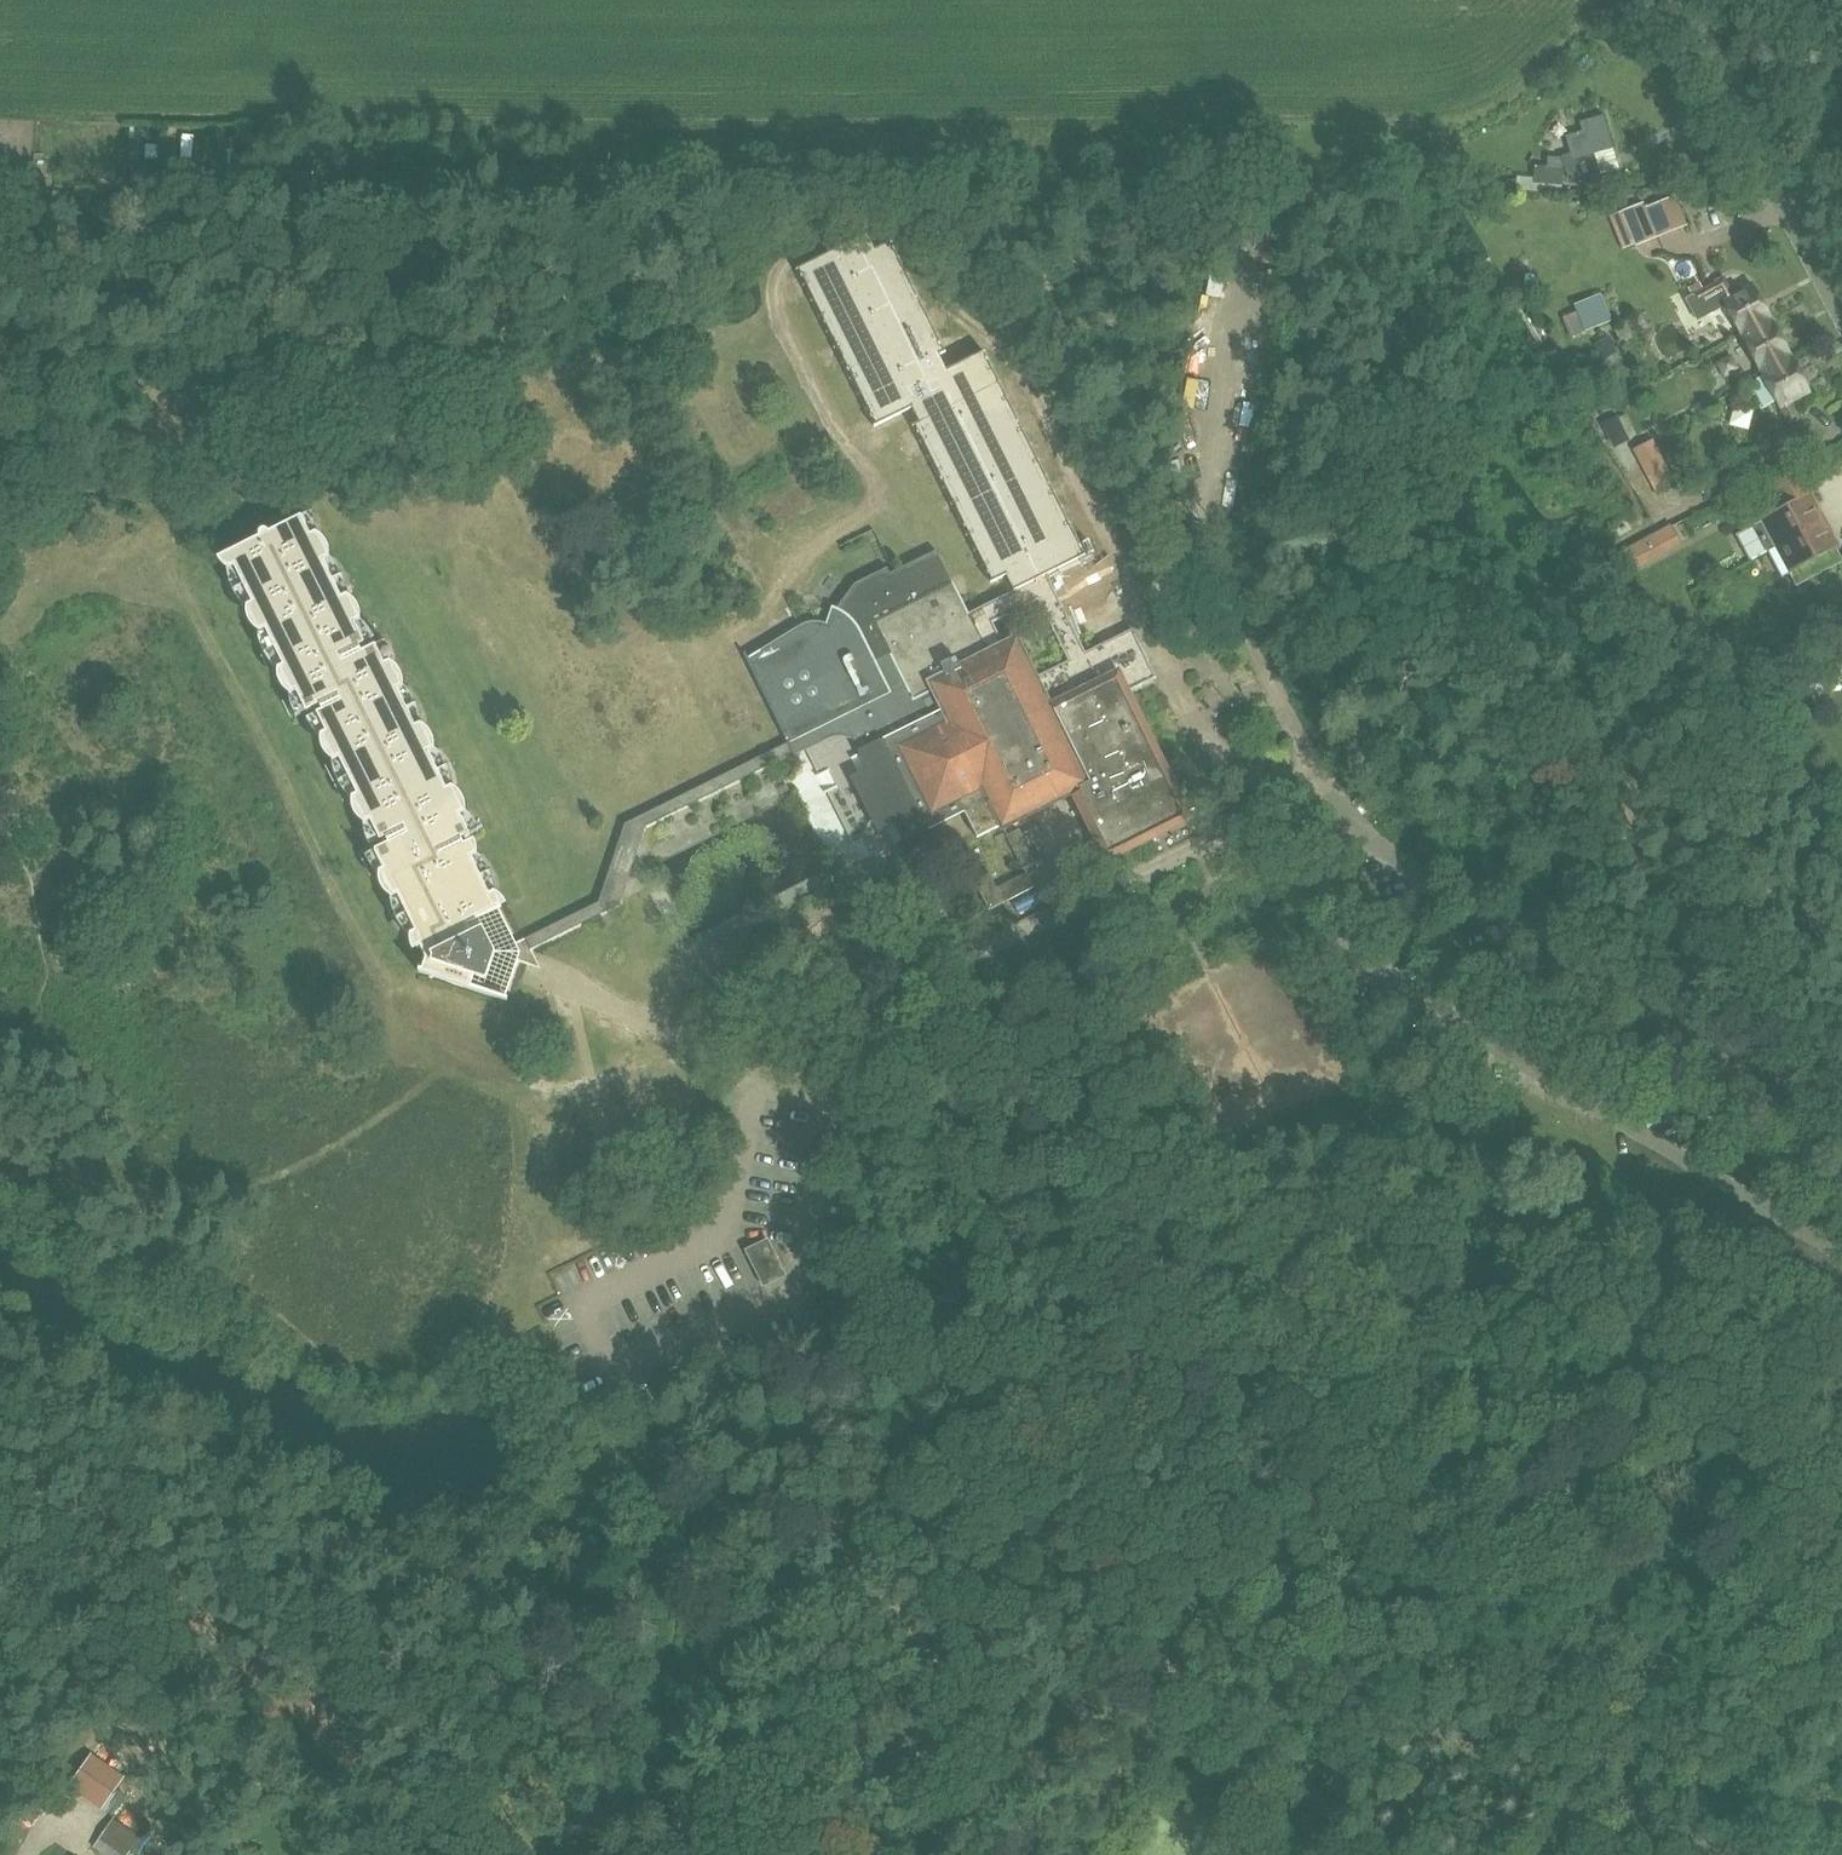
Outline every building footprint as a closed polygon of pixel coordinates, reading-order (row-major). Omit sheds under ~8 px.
[(1594,153),(1613,148),(1603,115),(1579,122),(1582,131),(1565,136),(1570,153),(1561,156),(1567,178),(1571,177),(1573,182),(1600,174),(1594,153)] [(126,165),(127,186),(164,186),(164,165),(126,165)] [(1534,166),(1533,184),(1561,186),(1563,168),(1561,168),(1547,167),(1534,166)] [(1517,190),(1516,177),(1506,177),(1506,190),(1517,190)] [(1610,217),(1623,250),(1688,224),(1677,196),(1648,207),(1645,203),(1624,212),(1610,217)] [(831,607),(826,624),(820,623),(812,624),(806,626),(746,656),(789,742),(795,753),(806,748),(816,768),(818,769),(821,773),(825,776),(828,777),(834,778),(838,778),(842,777),(853,772),(884,833),(875,837),(869,842),(866,848),(865,858),(865,864),(866,868),(867,869),(874,885),(901,871),(909,856),(918,859),(939,849),(928,828),(964,809),(976,832),(978,836),(1002,824),(1003,827),(1004,826),(1079,788),(1080,790),(1076,792),(1108,855),(1187,816),(1147,737),(1125,693),(1157,677),(1143,649),(1132,629),(1087,652),(1068,614),(1047,574),(1087,553),(985,350),(947,369),(940,355),(947,352),(891,241),(876,248),(868,233),(797,269),(876,424),(876,425),(913,407),(916,413),(920,421),(914,425),(993,581),(1007,574),(1015,590),(970,613),(954,581),(938,549),(891,572),(894,578),(863,594),(845,614),(843,613),(836,609),(831,607)] [(1726,280),(1701,292),(1710,312),(1728,303),(1744,336),(1773,321),(1754,283),(1732,294),(1726,280)] [(1578,303),(1581,310),(1562,318),(1571,338),(1612,320),(1601,295),(1578,303)] [(1790,356),(1773,321),(1744,336),(1762,371),(1790,356)] [(1609,337),(1592,346),(1599,359),(1616,350),(1609,337)] [(1719,363),(1725,376),(1739,369),(1733,356),(1719,363)] [(1762,371),(1746,379),(1759,405),(1775,397),(1780,408),(1781,407),(1789,423),(1800,418),(1792,402),(1809,393),(1790,356),(1762,371)] [(1616,416),(1602,424),(1615,447),(1630,439),(1626,432),(1618,418),(1616,416)] [(1633,449),(1639,461),(1660,450),(1654,438),(1633,449)] [(1752,559),(1777,546),(1803,533),(1808,545),(1816,540),(1813,532),(1824,526),(1809,496),(1797,473),(1767,488),(1780,511),(1739,533),(1752,559)] [(452,787),(447,790),(428,752),(433,750),(420,724),(415,727),(397,691),(403,687),(390,662),(385,664),(376,646),(363,652),(360,646),(365,643),(355,624),(360,622),(348,596),(342,598),(324,562),(329,559),(316,533),(312,536),(302,516),(224,556),(231,570),(236,567),(254,603),(249,606),(262,631),(267,629),(285,665),(280,668),(293,694),(298,691),(308,710),(319,704),(323,711),(318,714),(327,732),(322,735),(335,760),(340,758),(358,795),(354,797),(366,823),(371,820),(381,839),(386,836),(390,844),(377,850),(386,869),(381,871),(394,897),(399,894),(417,930),(412,933),(419,947),(422,946),(426,957),(422,972),(504,999),(517,960),(527,963),(532,950),(531,948),(522,953),(517,943),(498,906),(501,904),(495,892),(490,895),(471,858),(476,856),(469,841),(464,844),(461,838),(470,834),(460,815),(465,812),(452,787)] [(1777,546),(1788,569),(1790,573),(1797,585),(1812,577),(1824,600),(1835,603),(1841,599),(1841,560),(1835,546),(1824,526),(1813,532),(1816,540),(1808,545),(1803,533),(1777,546)] [(1627,574),(1662,555),(1650,535),(1616,553),(1627,574)] [(1832,655),(1841,673),(1841,650),(1832,655)] [(1036,862),(1020,828),(1007,834),(1023,868),(1036,862)] [(997,887),(990,873),(974,880),(988,909),(1034,887),(1027,873),(997,887)] [(787,1275),(768,1238),(746,1250),(764,1287),(787,1275)] [(125,1776),(91,1752),(68,1785),(102,1809),(125,1776)] [(30,1803),(42,1816),(54,1805),(41,1792),(30,1803)]
